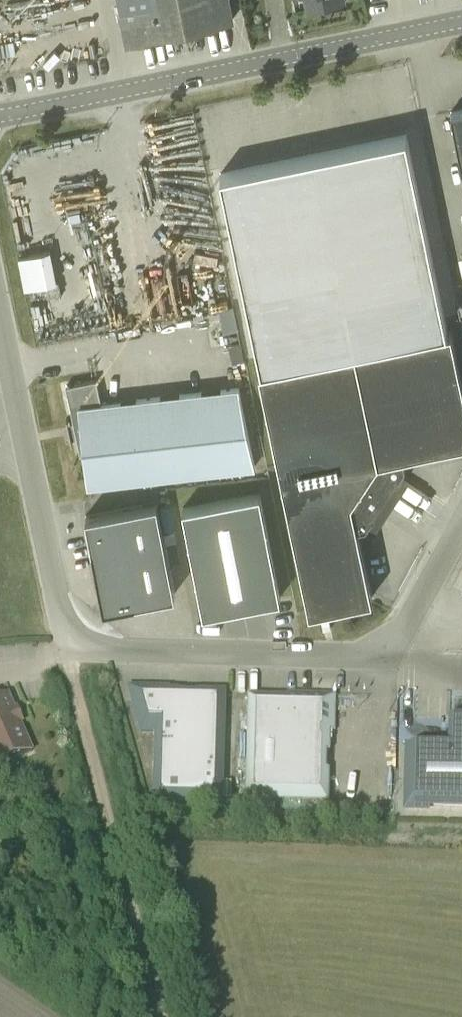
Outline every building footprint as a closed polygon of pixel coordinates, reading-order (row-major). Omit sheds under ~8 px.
[(124,20),(121,21),(126,45),(163,37),(162,33),(182,29),(233,19),(229,0),(120,0),(124,20)] [(451,111),(461,166),(461,108),(451,111)] [(221,173),(263,369),(261,369),(311,610),(374,596),(358,524),(368,522),(379,504),(383,498),(387,492),(395,479),(399,473),(407,461),(405,453),(461,441),(461,374),(453,329),(450,329),(409,133),(221,173)] [(19,254),(24,287),(57,281),(51,248),(19,254)] [(44,295),(61,292),(59,281),(42,285),(44,295)] [(103,402),(98,379),(67,385),(75,426),(76,431),(77,436),(81,454),(86,453),(90,485),(166,476),(256,466),(240,386),(103,402)] [(205,612),(282,597),(261,492),(184,507),(205,612)] [(158,501),(87,515),(105,607),(176,593),(158,501)] [(223,801),(225,698),(170,696),(170,691),(137,691),(132,697),(141,732),(157,732),(155,799),(223,801)] [(8,696),(0,700),(0,766),(33,752),(20,723),(23,722),(18,710),(15,711),(8,696)] [(334,731),(335,697),(290,696),(290,699),(250,698),(247,801),(329,803),(330,771),(326,771),(326,754),(330,754),(331,731),(334,731)] [(449,718),(448,732),(448,746),(408,745),(407,805),(461,807),(461,719),(449,718)]
